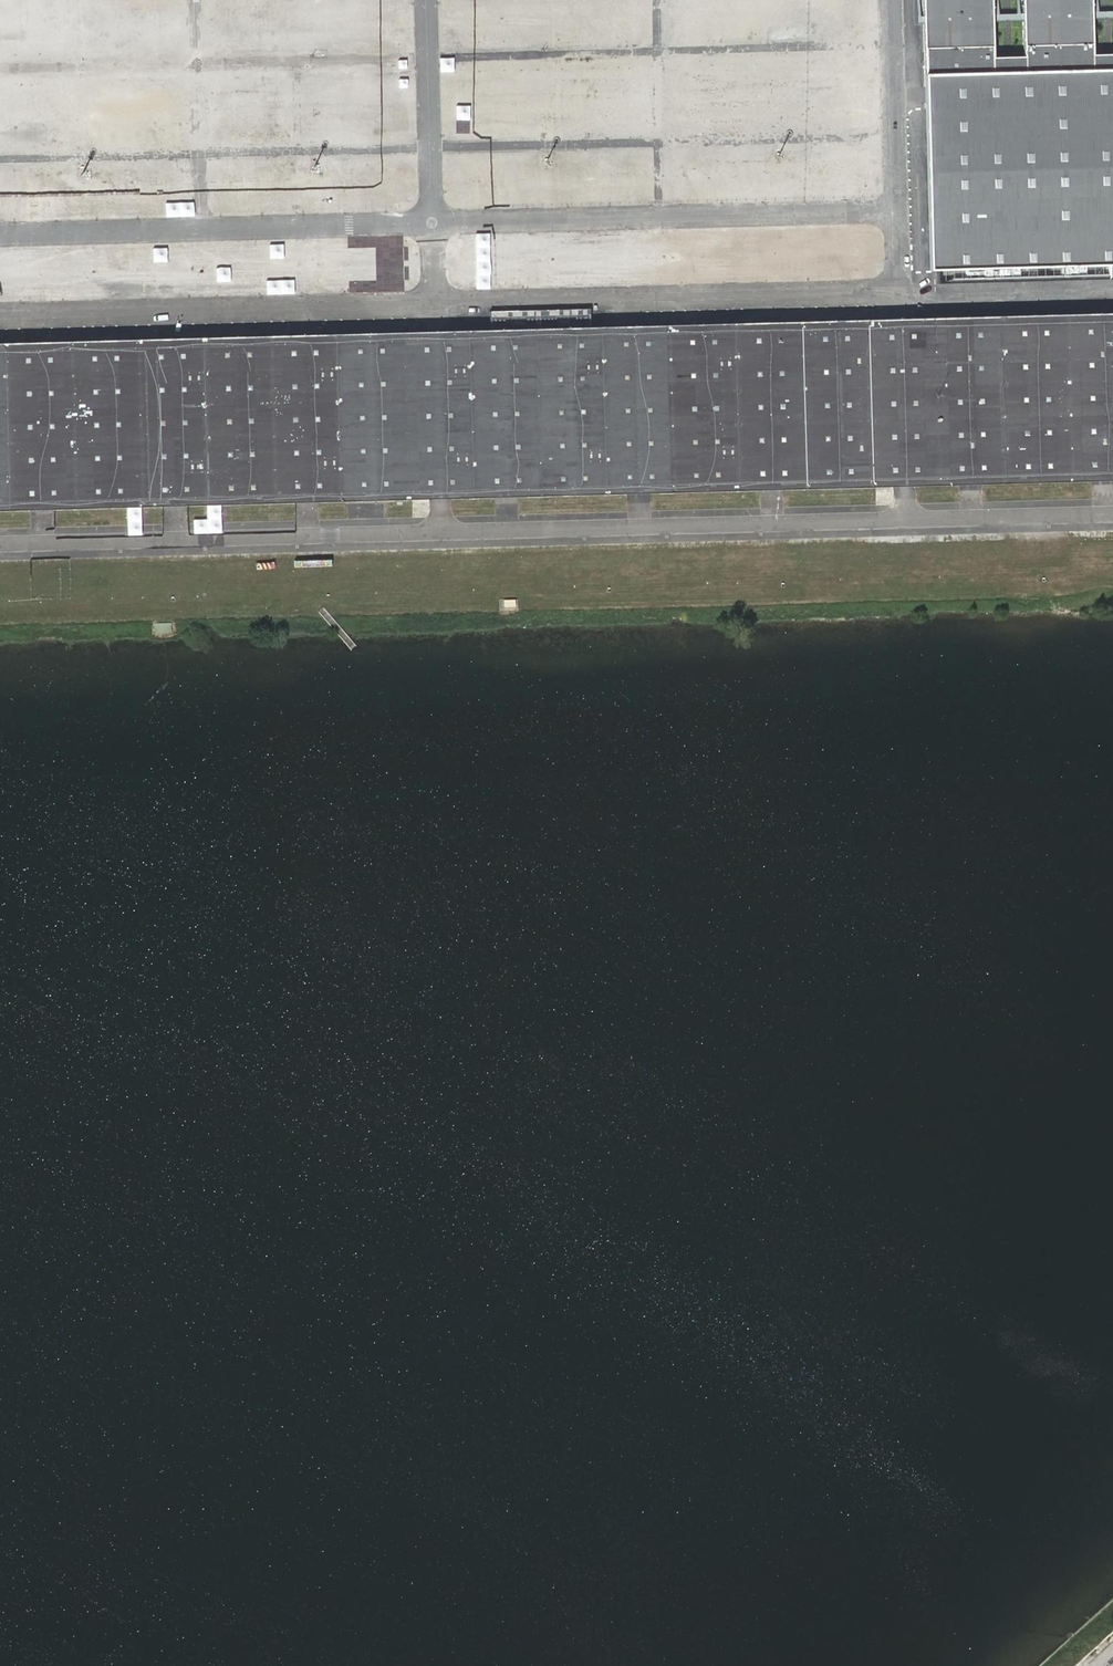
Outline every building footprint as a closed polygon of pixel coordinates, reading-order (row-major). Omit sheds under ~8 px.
[(841,0),(841,81),(825,81),(826,129),(861,129),(861,94),(843,94),(843,82),(848,82),(848,91),(859,91),(859,0),(842,0),(841,0)] [(931,270),(938,270),(939,283),(1112,277),(1112,71),(1093,72),(1091,19),(1091,12),(1091,0),(1023,0),(1023,14),(1024,21),(1025,73),(993,75),(991,22),(991,15),(991,0),(923,0),(931,270)] [(1023,14),(991,15),(991,22),(1024,21),(1023,14)] [(566,21),(533,20),(532,34),(566,35),(566,21)] [(87,161),(88,169),(105,167),(104,159),(87,161)] [(128,185),(104,184),(104,196),(128,196),(128,185)] [(291,184),(291,214),(321,214),(321,184),(291,184)] [(54,193),(54,207),(69,208),(69,193),(54,193)] [(37,302),(37,246),(0,246),(0,301),(37,302)] [(361,250),(345,249),(345,264),(360,264),(361,250)] [(218,269),(205,269),(205,252),(176,252),(175,281),(218,281),(218,269)] [(38,273),(67,273),(67,257),(38,257),(38,273)] [(361,258),(362,275),(371,274),(370,258),(361,258)] [(321,265),(306,265),(306,279),(321,280),(321,265)] [(154,267),(154,281),(171,281),(171,267),(154,267)] [(267,268),(251,267),(251,282),(267,282),(267,268)] [(289,267),(274,267),(273,282),(289,282),(289,267)] [(191,281),(190,295),(203,296),(204,282),(191,281)] [(42,508),(176,504),(306,501),(439,497),(507,495),(640,492),(770,488),(905,484),(972,483),(1104,479),(1112,479),(1112,312),(1086,313),(901,318),(434,330),(0,342),(0,509),(42,508)] [(501,600),(501,610),(517,610),(516,599),(501,600)] [(156,633),(173,632),(172,622),(155,623),(156,633)]
